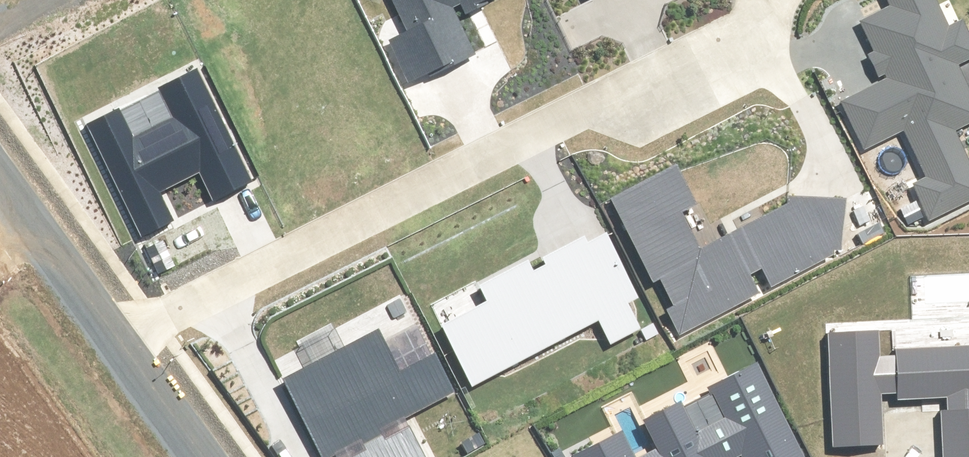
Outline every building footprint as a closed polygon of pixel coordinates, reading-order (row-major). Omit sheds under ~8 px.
[(398,22),(381,31),(406,82),(432,69),(434,73),(470,55),(452,18),(489,0),(387,0),(398,22)] [(927,0),(886,0),(889,5),(847,26),(878,86),(840,105),(863,151),(900,132),(925,181),(913,187),(930,222),(968,202),(968,168),(951,134),(968,125),(968,82),(960,65),(968,61),(968,44),(960,27),(945,35),(927,0)] [(116,110),(78,128),(134,242),(181,219),(167,190),(198,175),(212,204),(250,185),(194,71),(153,92),(168,124),(132,142),(116,110)] [(669,175),(607,206),(675,340),(841,257),(842,204),(791,205),(696,253),(678,218),(688,213),(669,175)] [(482,306),(439,328),(469,388),(598,324),(609,346),(649,326),(604,239),(581,250),(576,240),(474,291),(482,306)] [(316,456),(326,456),(450,397),(430,357),(395,374),(375,333),(279,379),(316,456)] [(821,339),(827,451),(874,449),(871,403),(936,399),(939,456),(968,456),(968,352),(872,358),(870,336),(821,339)] [(755,370),(645,425),(658,452),(649,456),(799,456),(755,370)] [(357,456),(422,456),(410,432),(357,456)] [(581,456),(625,456),(617,439),(581,456)]
